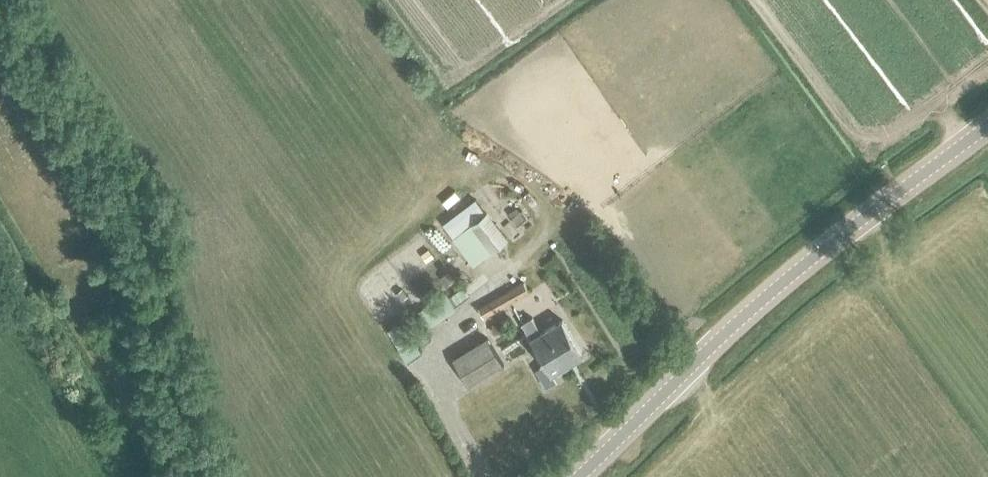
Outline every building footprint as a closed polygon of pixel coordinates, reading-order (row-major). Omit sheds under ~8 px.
[(512,217),(518,224),(528,216),(523,208),(512,217)] [(452,236),(472,263),(508,237),(488,210),(452,236)] [(478,308),(484,317),(529,291),(524,282),(478,308)] [(463,285),(450,294),(456,303),(469,294),(463,285)] [(536,369),(546,386),(558,379),(553,372),(583,354),(563,319),(541,332),(532,316),(522,322),(546,363),(536,369)] [(402,323),(388,332),(408,359),(421,350),(402,323)] [(423,326),(414,332),(421,344),(430,338),(423,326)] [(452,358),(470,386),(504,364),(487,337),(452,358)]
